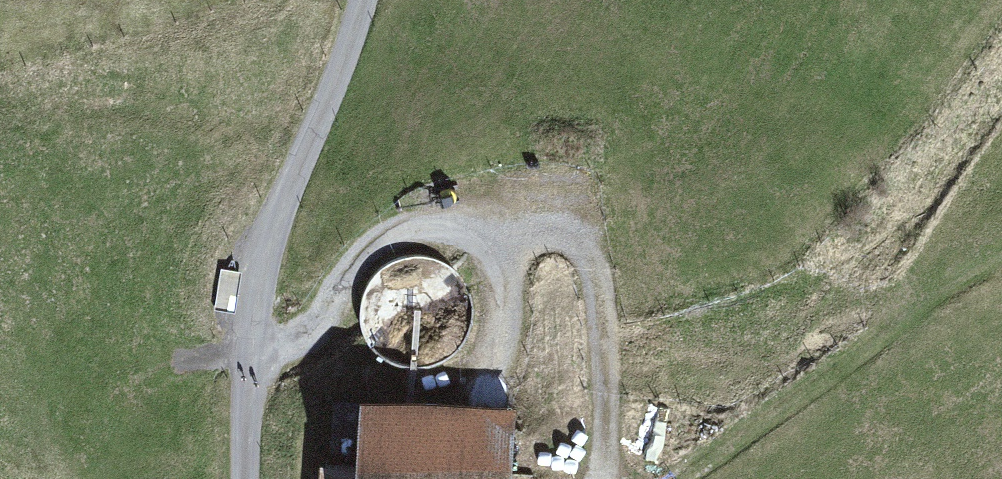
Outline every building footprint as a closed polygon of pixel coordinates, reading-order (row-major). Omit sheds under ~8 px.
[(344,376),(338,478),(504,478),(510,386),(344,376)]
